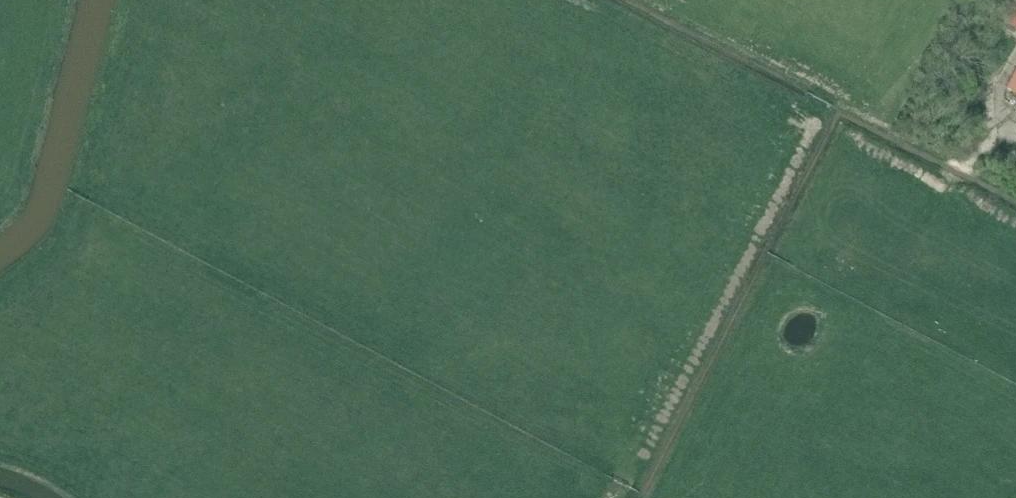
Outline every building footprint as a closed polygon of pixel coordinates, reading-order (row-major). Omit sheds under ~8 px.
[(1007,89),(1015,94),(1015,72),(1007,89)]
